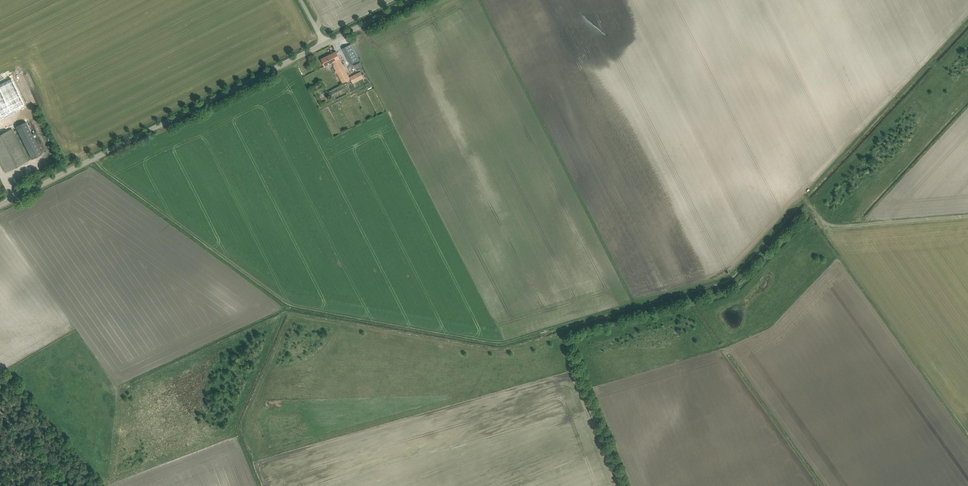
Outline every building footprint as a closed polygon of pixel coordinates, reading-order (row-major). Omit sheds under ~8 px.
[(321,59),(325,66),(332,63),(343,84),(351,80),(340,59),(336,51),(321,59)] [(362,75),(360,71),(349,77),(353,83),(364,78),(363,77),(362,75)] [(12,128),(16,127),(26,121),(27,121),(23,113),(20,107),(24,104),(11,79),(0,84),(0,134),(12,128)] [(16,127),(32,159),(42,154),(26,122),(16,127)] [(5,172),(28,161),(12,128),(0,134),(0,162),(5,172)]
